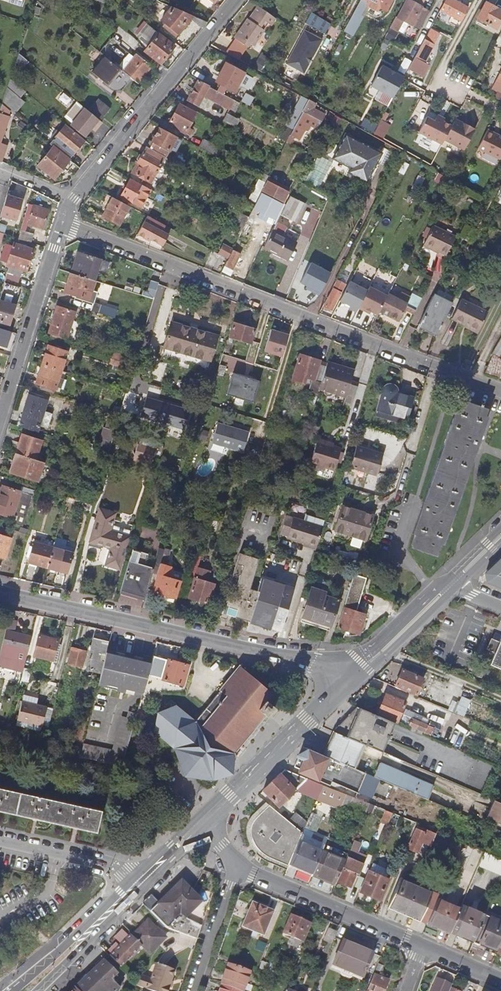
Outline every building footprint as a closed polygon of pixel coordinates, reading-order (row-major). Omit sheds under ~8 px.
[(358,3),(351,15),(358,19),(364,10),(372,15),(375,10),(383,14),(389,3),(384,0),(359,0),(358,3)] [(449,14),(461,21),(467,9),(451,0),(448,0),(442,10),(449,14)] [(397,20),(394,18),(388,30),(395,34),(401,23),(408,26),(418,8),(407,2),(397,20)] [(488,3),(479,17),(498,28),(500,22),(500,14),(496,11),(497,8),(488,3)] [(190,19),(193,15),(173,7),(162,20),(165,22),(179,33),(190,19)] [(273,27),(277,21),(258,7),(253,13),(252,13),(247,19),(249,21),(244,27),(243,26),(234,38),(243,45),(245,42),(249,44),(252,47),(264,30),(263,30),(268,24),(273,27)] [(449,14),(442,10),(438,17),(445,20),(449,14)] [(313,11),(307,21),(326,33),(332,23),(313,11)] [(207,21),(193,15),(190,19),(203,27),(207,21)] [(179,33),(165,22),(163,25),(176,36),(179,33)] [(431,27),(426,37),(435,42),(440,32),(431,27)] [(304,30),(286,64),(304,73),(321,39),(304,30)] [(159,33),(146,50),(161,61),(174,45),(159,33)] [(104,55),(117,65),(128,52),(110,37),(99,51),(104,55)] [(435,44),(425,39),(416,55),(411,63),(421,68),(424,63),(435,44)] [(135,52),(121,69),(138,83),(152,65),(135,52)] [(107,82),(119,68),(117,65),(104,55),(91,69),(107,82)] [(223,75),(215,90),(229,98),(243,73),(225,63),(220,73),(223,75)] [(393,97),(405,75),(398,71),(397,73),(382,65),(371,85),(393,97)] [(500,93),(500,68),(491,88),(497,91),(500,93)] [(21,98),(27,91),(11,78),(2,104),(16,114),(26,103),(21,98)] [(229,109),(233,101),(229,98),(215,90),(208,86),(199,81),(188,101),(198,106),(204,95),(229,109)] [(294,109),(300,112),(306,100),(301,97),(294,109)] [(308,116),(315,103),(307,99),(306,100),(300,112),(308,116)] [(99,100),(90,112),(100,120),(109,108),(99,100)] [(84,107),(76,101),(65,114),(73,120),(84,107)] [(180,105),(170,124),(187,133),(197,114),(180,105)] [(100,120),(90,112),(84,107),(73,120),(70,124),(85,137),(92,129),(95,126),(98,129),(103,122),(100,120)] [(316,109),(311,118),(320,122),(324,113),(316,109)] [(443,121),(445,118),(430,110),(425,119),(433,123),(436,117),(443,121)] [(0,112),(0,160),(1,160),(7,143),(4,142),(5,138),(1,137),(8,115),(0,112)] [(299,141),(311,118),(308,116),(300,112),(291,130),(289,136),(299,141)] [(238,119),(227,113),(222,121),(233,127),(238,119)] [(419,131),(442,144),(444,139),(452,125),(443,121),(436,117),(433,123),(425,119),(419,131)] [(342,121),(335,118),(331,124),(338,128),(342,121)] [(475,128),(455,118),(452,125),(444,139),(464,150),(475,128)] [(382,119),(376,132),(384,136),(391,123),(382,119)] [(66,125),(50,144),(54,146),(69,159),(85,140),(66,125)] [(150,142),(147,148),(166,158),(177,137),(161,128),(153,144),(150,142)] [(381,151),(347,133),(335,156),(353,165),(351,169),(368,178),(381,151)] [(500,160),(500,143),(498,141),(493,139),(494,136),(487,133),(477,152),(499,163),(500,160)] [(285,139),(278,135),(274,142),(280,146),(285,139)] [(229,152),(203,138),(200,145),(199,145),(198,146),(225,160),(229,152)] [(67,171),(74,163),(69,159),(54,146),(39,163),(55,177),(63,168),(67,171)] [(153,183),(166,158),(147,148),(133,173),(153,183)] [(248,198),(255,202),(260,193),(261,192),(265,183),(257,178),(248,198)] [(141,206),(150,189),(133,180),(124,197),(141,206)] [(288,193),(266,181),(265,183),(261,192),(283,203),(287,195),(288,193)] [(267,217),(274,221),(282,205),(260,193),(255,202),(254,206),(260,209),(254,221),(260,223),(261,221),(264,223),(267,217)] [(3,208),(18,213),(23,199),(7,194),(3,208)] [(290,219),(299,201),(290,196),(281,214),(290,219)] [(120,227),(130,207),(114,198),(103,218),(120,227)] [(23,223),(29,225),(34,207),(29,205),(23,223)] [(29,225),(44,229),(49,211),(35,206),(34,207),(29,225)] [(241,214),(231,233),(238,237),(248,218),(241,214)] [(165,225),(148,216),(137,235),(145,239),(146,237),(163,246),(169,235),(162,231),(165,225)] [(455,238),(433,226),(423,245),(433,250),(434,249),(446,255),(455,238)] [(33,234),(21,229),(18,238),(31,242),(33,234)] [(287,257),(289,258),(297,244),(272,230),(264,245),(280,253),(279,256),(285,259),(287,257)] [(4,282),(6,283),(17,286),(21,271),(25,272),(32,249),(13,243),(5,266),(9,267),(4,282)] [(227,259),(232,250),(223,246),(219,254),(227,259)] [(239,253),(232,249),(232,250),(227,259),(225,264),(232,268),(239,253)] [(77,253),(70,274),(92,281),(95,271),(105,274),(106,270),(108,263),(77,253)] [(241,267),(248,271),(253,262),(246,258),(241,267)] [(320,294),(331,272),(311,262),(301,282),(313,288),(312,290),(320,294)] [(476,265),(469,278),(476,281),(482,268),(476,265)] [(90,291),(93,282),(92,281),(70,274),(64,294),(80,299),(80,302),(92,306),(96,293),(90,291)] [(143,291),(141,297),(154,301),(159,282),(152,280),(148,293),(143,291)] [(349,306),(356,310),(358,307),(368,290),(350,280),(344,290),(339,299),(346,303),(347,301),(351,303),(350,305),(349,306)] [(21,287),(17,286),(6,283),(0,301),(0,322),(9,324),(21,287)] [(325,305),(333,310),(339,299),(344,290),(336,286),(325,305)] [(379,310),(387,295),(369,286),(368,290),(358,307),(365,310),(366,308),(371,310),(377,313),(379,310)] [(404,307),(414,312),(422,296),(411,290),(409,294),(401,290),(399,293),(395,291),(394,294),(388,291),(387,295),(379,310),(398,319),(404,307)] [(419,322),(437,331),(451,302),(434,293),(419,322)] [(451,319),(478,333),(488,313),(461,299),(451,319)] [(92,306),(90,312),(113,320),(115,313),(92,306)] [(56,308),(48,335),(65,340),(73,314),(56,308)] [(162,343),(189,351),(196,327),(169,318),(162,343)] [(249,342),(253,329),(233,322),(229,336),(249,342)] [(196,327),(189,351),(208,356),(215,332),(196,327)] [(6,348),(11,332),(0,328),(0,346),(6,348)] [(270,330),(263,350),(281,356),(288,333),(281,330),(280,334),(276,333),(275,331),(270,330)] [(500,359),(500,358),(500,335),(490,353),(500,359)] [(47,347),(41,365),(61,372),(66,353),(47,347)] [(222,349),(215,372),(222,374),(229,351),(222,349)] [(312,392),(317,393),(318,390),(327,362),(299,353),(292,378),(303,382),(305,375),(316,378),(312,392)] [(353,370),(327,362),(318,390),(328,392),(326,401),(343,406),(341,409),(350,412),(358,386),(349,384),(350,380),(353,370)] [(60,390),(65,373),(61,372),(41,365),(36,384),(55,390),(55,389),(60,390)] [(225,394),(251,402),(258,381),(232,373),(225,394)] [(408,410),(414,389),(396,384),(397,381),(396,378),(394,377),(391,376),(389,377),(387,378),(386,380),(379,401),(408,410)] [(28,396),(21,421),(39,426),(46,401),(28,396)] [(141,415),(184,428),(190,409),(146,396),(141,415)] [(452,402),(409,547),(436,555),(479,410),(452,402)] [(216,423),(210,442),(242,452),(247,432),(216,423)] [(110,447),(115,429),(104,426),(99,444),(110,447)] [(20,436),(15,455),(32,460),(38,442),(20,436)] [(326,443),(317,441),(309,466),(324,470),(325,467),(334,469),(339,449),(326,445),(326,443)] [(136,452),(154,457),(156,448),(139,443),(136,452)] [(382,452),(356,445),(350,465),(376,473),(382,452)] [(153,461),(154,457),(136,452),(135,456),(153,461)] [(38,482),(44,464),(32,460),(15,455),(9,473),(19,477),(38,482)] [(1,489),(0,493),(0,517),(11,520),(10,524),(22,528),(32,498),(1,489)] [(374,515),(344,505),(336,529),(367,539),(374,515)] [(112,529),(115,518),(116,512),(100,507),(90,540),(110,546),(105,563),(121,568),(131,535),(112,529)] [(306,542),(318,546),(326,519),(312,515),(310,521),(289,514),(283,531),(290,533),(288,537),(306,542)] [(0,536),(0,558),(6,560),(12,540),(0,536)] [(46,567),(52,546),(33,541),(27,561),(46,567)] [(71,552),(53,547),(48,567),(66,572),(71,552)] [(146,588),(147,588),(151,576),(156,577),(157,571),(144,568),(147,555),(132,551),(120,592),(142,598),(146,588)] [(225,615),(249,622),(258,592),(250,589),(259,560),(239,554),(229,585),(237,587),(234,598),(227,596),(221,613),(225,615)] [(488,573),(482,578),(500,586),(500,584),(500,560),(488,573)] [(160,578),(156,577),(152,589),(154,590),(154,591),(177,597),(181,581),(170,577),(173,567),(164,565),(160,578)] [(366,576),(355,572),(338,626),(360,634),(367,613),(356,609),(366,576)] [(147,588),(152,589),(156,577),(151,576),(147,588)] [(211,584),(191,578),(185,598),(206,604),(211,584)] [(295,589),(262,578),(258,592),(249,622),(270,628),(271,626),(282,630),(295,589)] [(325,597),(311,593),(302,622),(329,630),(337,606),(324,602),(325,597)] [(17,620),(10,618),(7,629),(15,631),(17,620)] [(7,629),(0,658),(0,665),(24,671),(25,669),(33,636),(15,631),(7,629)] [(89,659),(105,663),(111,641),(112,634),(97,630),(89,659)] [(36,657),(53,662),(59,641),(41,636),(36,657)] [(488,647),(495,650),(499,639),(492,636),(488,647)] [(101,677),(144,689),(144,687),(148,673),(153,656),(143,654),(144,651),(111,641),(105,663),(101,677)] [(500,641),(491,664),(500,669),(500,641)] [(71,664),(83,667),(87,653),(74,649),(71,664)] [(189,664),(168,658),(168,659),(154,655),(153,656),(148,673),(163,677),(163,678),(183,684),(189,664)] [(195,718),(189,713),(178,749),(178,757),(187,765),(196,765),(203,772),(259,708),(268,715),(274,708),(267,701),(274,693),(242,665),(195,718)] [(33,671),(25,669),(24,671),(24,674),(22,681),(30,682),(31,677),(33,671)] [(424,678),(404,669),(397,685),(417,694),(424,678)] [(149,689),(144,687),(144,689),(141,702),(146,703),(149,689)] [(387,694),(377,716),(396,723),(405,702),(387,694)] [(152,726),(178,749),(189,713),(175,700),(152,726)] [(49,708),(23,701),(18,721),(44,728),(49,708)] [(114,746),(127,749),(139,709),(125,705),(114,746)] [(384,751),(396,723),(377,716),(360,708),(356,717),(352,715),(339,728),(336,731),(365,743),(384,751)] [(414,719),(410,729),(431,738),(435,728),(427,724),(414,719)] [(355,768),(365,743),(336,731),(325,755),(355,768)] [(330,781),(357,792),(366,772),(355,768),(325,755),(304,746),(303,747),(295,766),(295,768),(303,771),(302,773),(301,774),(325,785),(325,783),(328,784),(330,781)] [(382,762),(376,777),(392,784),(427,799),(434,784),(382,762)] [(297,791),(318,800),(324,787),(300,776),(298,781),(287,770),(281,776),(280,774),(264,790),(266,792),(280,806),(297,791)] [(324,787),(318,800),(340,810),(342,807),(348,793),(328,784),(325,783),(325,785),(324,787)] [(89,831),(90,828),(98,830),(102,811),(0,788),(0,811),(8,813),(9,810),(23,813),(23,816),(50,822),(51,819),(63,822),(63,825),(89,831)] [(348,793),(342,807),(366,817),(372,803),(348,793)] [(495,799),(488,816),(500,822),(500,801),(495,799)] [(271,859),(288,867),(288,866),(290,864),(300,841),(303,834),(307,824),(297,815),(290,823),(271,806),(262,815),(257,820),(255,823),(254,830),(254,838),(256,844),(260,851),(265,855),(271,859)] [(380,822),(389,825),(394,813),(385,809),(380,822)] [(433,847),(456,857),(462,842),(440,832),(439,834),(419,826),(409,847),(418,851),(423,840),(434,844),(433,847)] [(290,864),(313,873),(318,862),(321,854),(322,851),(300,841),(290,864)] [(365,845),(355,841),(345,864),(338,881),(351,887),(352,886),(355,887),(365,864),(358,861),(365,845)] [(500,876),(500,858),(486,852),(479,867),(500,876)] [(312,876),(336,886),(338,881),(345,864),(321,854),(318,862),(313,873),(312,876)] [(362,891),(380,899),(389,878),(387,877),(390,869),(374,862),(362,891)] [(290,864),(288,866),(304,873),(311,876),(312,876),(313,873),(290,864)] [(415,923),(426,927),(427,924),(438,900),(414,889),(416,885),(409,882),(407,886),(396,881),(384,910),(389,912),(402,917),(415,923)] [(157,903),(151,896),(146,901),(142,905),(165,929),(179,934),(196,940),(199,931),(173,921),(170,919),(177,913),(181,917),(194,906),(195,895),(183,884),(173,888),(157,903)] [(450,889),(443,886),(438,900),(427,924),(432,926),(450,934),(460,910),(444,903),(450,889)] [(254,903),(243,928),(263,937),(274,912),(254,903)] [(450,934),(473,944),(486,916),(462,905),(460,910),(450,934)] [(309,925),(289,916),(281,935),(298,942),(302,933),(305,935),(309,925)] [(486,916),(473,944),(479,947),(480,943),(498,951),(500,946),(500,922),(486,916)] [(132,937),(145,923),(143,921),(129,934),(132,937)] [(132,937),(129,934),(126,938),(108,956),(119,967),(141,946),(148,954),(163,938),(147,922),(145,923),(132,937)] [(324,942),(332,946),(336,935),(328,931),(324,942)] [(374,951),(344,938),(332,966),(361,979),(374,951)] [(75,988),(78,990),(118,990),(119,989),(111,980),(117,974),(104,960),(97,967),(92,972),(85,979),(79,985),(75,988)] [(148,979),(145,989),(151,990),(167,990),(168,986),(167,986),(172,969),(155,963),(149,980),(148,979)] [(220,984),(241,990),(259,990),(260,988),(245,982),(249,971),(227,963),(220,984)] [(373,974),(366,990),(382,990),(386,980),(373,974)] [(139,976),(135,986),(145,989),(148,979),(139,976)] [(451,985),(437,978),(431,990),(449,990),(451,985)] [(289,981),(284,990),(307,990),(308,990),(289,981)] [(452,982),(451,985),(449,990),(462,990),(464,988),(452,982)]
